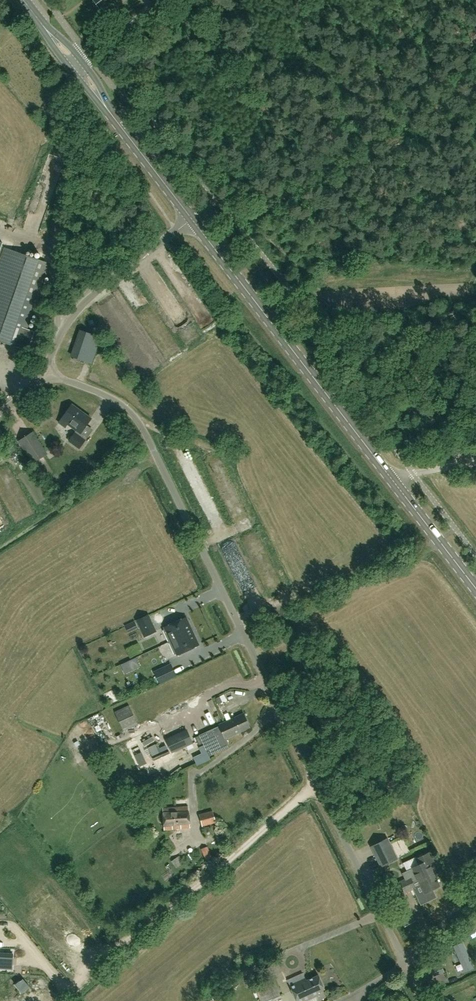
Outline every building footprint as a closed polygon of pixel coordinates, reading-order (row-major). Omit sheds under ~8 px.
[(101,9),(113,0),(94,0),(101,9)] [(49,264),(5,248),(0,263),(0,341),(28,351),(35,331),(26,329),(49,264)] [(91,360),(98,345),(81,337),(74,352),(91,360)] [(81,434),(92,419),(72,404),(63,418),(69,423),(68,424),(78,431),(77,433),(75,432),(69,441),(80,449),(86,440),(79,435),(80,433),(81,434)] [(33,463),(47,454),(33,431),(18,441),(33,463)] [(8,455),(16,450),(10,441),(2,446),(8,455)] [(244,591),(257,584),(254,579),(242,587),(244,591)] [(206,640),(194,613),(172,624),(185,650),(206,640)] [(149,614),(136,620),(141,629),(145,638),(157,632),(153,623),(149,614)] [(160,682),(166,679),(161,669),(155,671),(160,682)] [(123,731),(138,724),(130,705),(115,712),(123,731)] [(226,738),(250,727),(244,714),(219,725),(199,735),(209,756),(229,747),(229,745),(226,738)] [(187,728),(165,738),(172,753),(194,743),(187,728)] [(162,760),(165,765),(182,756),(179,751),(162,760)] [(164,830),(190,828),(189,806),(163,808),(164,830)] [(202,826),(216,822),(213,811),(199,814),(202,826)] [(386,839),(371,847),(381,866),(396,858),(386,839)] [(169,853),(176,848),(170,840),(163,845),(169,853)] [(205,860),(212,857),(207,846),(201,849),(205,860)] [(413,868),(403,873),(405,879),(408,884),(413,882),(419,880),(418,880),(433,873),(429,865),(435,862),(430,852),(415,859),(418,865),(413,868)] [(176,868),(183,864),(178,857),(171,861),(176,868)] [(439,886),(433,873),(418,880),(419,880),(424,891),(416,894),(421,904),(432,899),(431,897),(435,895),(432,889),(439,886)] [(408,884),(405,879),(399,882),(405,893),(416,887),(413,882),(408,884)] [(407,926),(417,921),(409,905),(399,910),(407,926)] [(474,967),(462,942),(453,946),(464,971),(474,967)] [(0,951),(0,967),(13,967),(14,951),(0,951)] [(434,975),(444,971),(441,964),(431,968),(434,975)] [(325,989),(319,975),(307,980),(306,977),(290,985),(297,1000),(305,1000),(320,994),(319,992),(325,989)] [(23,978),(16,983),(22,991),(29,986),(23,978)] [(272,999),(282,995),(275,978),(255,987),(261,1000),(273,1000),(272,999)]
